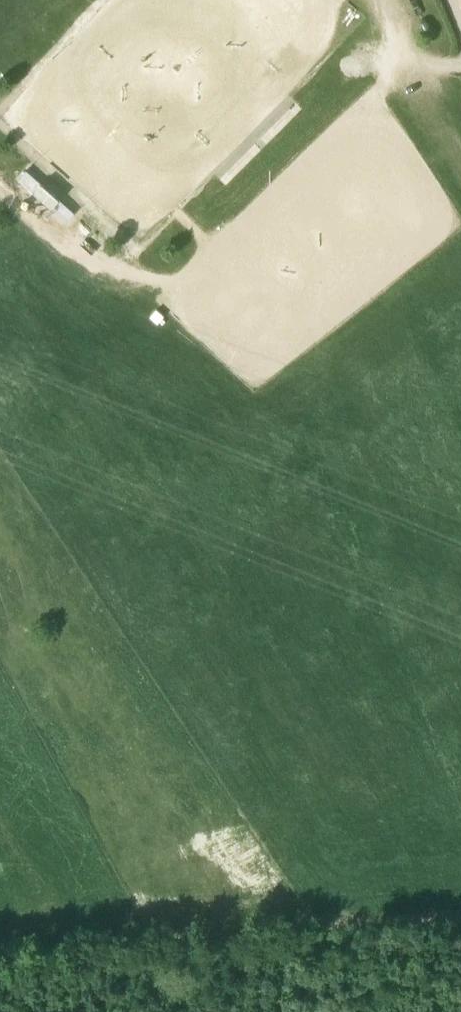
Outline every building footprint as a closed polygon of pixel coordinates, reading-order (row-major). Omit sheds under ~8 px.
[(66,219),(74,210),(29,167),(20,177),(66,219)]
